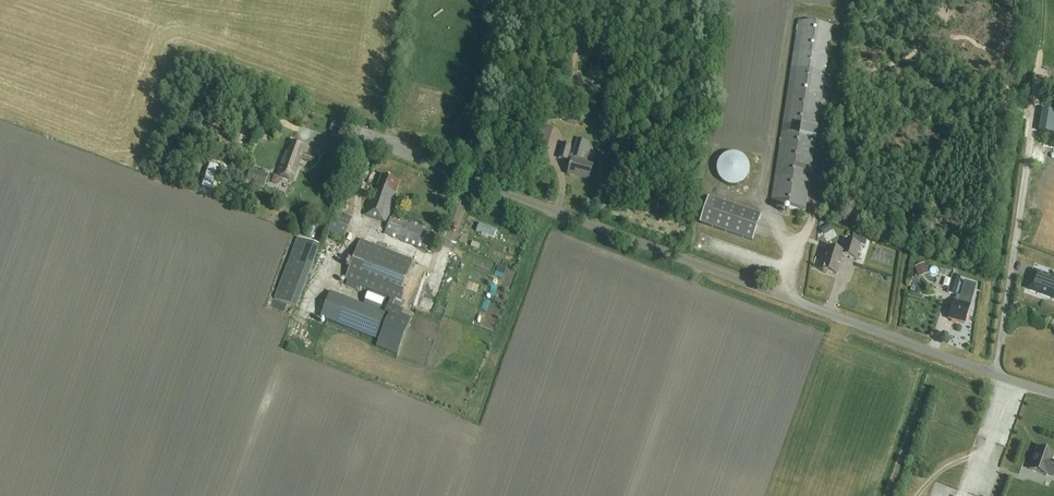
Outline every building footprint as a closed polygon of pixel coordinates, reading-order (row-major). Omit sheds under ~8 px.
[(799,21),(794,53),(771,206),(804,212),(827,58),(832,26),(799,21)] [(334,117),(329,131),(343,136),(348,122),(334,117)] [(533,150),(545,154),(552,126),(541,123),(533,150)] [(567,175),(588,180),(592,166),(585,164),(586,161),(581,160),(583,152),(586,153),(589,143),(577,139),(572,156),(568,155),(570,147),(562,145),(558,158),(566,161),(567,159),(571,160),(567,175)] [(313,164),(316,158),(306,155),(309,149),(292,142),(288,153),(286,152),(278,175),(293,182),(301,160),(313,164)] [(731,186),(733,186),(736,186),(738,185),(741,184),(743,183),(745,181),(746,179),(748,177),(748,175),(749,172),(749,170),(749,167),(748,165),(747,162),(746,160),(744,158),(742,157),(740,155),(738,154),(735,154),(733,154),(730,154),(728,154),(726,155),(723,156),(721,158),(720,160),(718,162),(717,164),(716,167),(716,169),(716,172),(717,174),(717,176),(719,179),(720,181),(722,182),(724,184),(726,185),(728,186),(731,186)] [(251,169),(246,183),(263,189),(268,175),(251,169)] [(395,194),(399,183),(382,176),(377,188),(374,186),(364,214),(386,223),(396,195),(395,194)] [(752,242),(761,215),(708,198),(699,224),(752,242)] [(327,235),(342,241),(352,219),(335,212),(327,235)] [(432,252),(439,233),(392,214),(384,235),(432,252)] [(860,245),(864,247),(867,237),(853,233),(850,242),(860,245)] [(297,307),(320,246),(303,240),(297,238),(274,298),(280,301),(297,307)] [(827,248),(820,271),(822,271),(822,272),(824,273),(824,272),(836,276),(842,255),(856,260),(860,245),(850,242),(844,240),(840,252),(827,248)] [(404,291),(402,290),(413,261),(360,241),(345,281),(347,281),(346,285),(356,290),(358,286),(400,302),(404,291)] [(918,278),(929,274),(924,264),(914,268),(918,278)] [(1029,289),(1053,298),(1053,279),(1035,272),(1029,289)] [(960,279),(951,276),(946,294),(955,296),(960,279)] [(954,300),(948,320),(965,324),(971,300),(976,285),(964,282),(959,302),(954,300)] [(380,312),(330,292),(320,318),(378,340),(376,346),(397,355),(411,319),(401,315),(403,310),(388,304),(384,314),(380,312)] [(362,301),(377,304),(379,297),(364,294),(362,301)] [(1032,314),(1045,319),(1050,308),(1036,303),(1032,314)] [(1051,461),(1053,454),(1037,448),(1029,470),(1046,475),(1046,474),(1053,477),(1053,462),(1051,461)]
